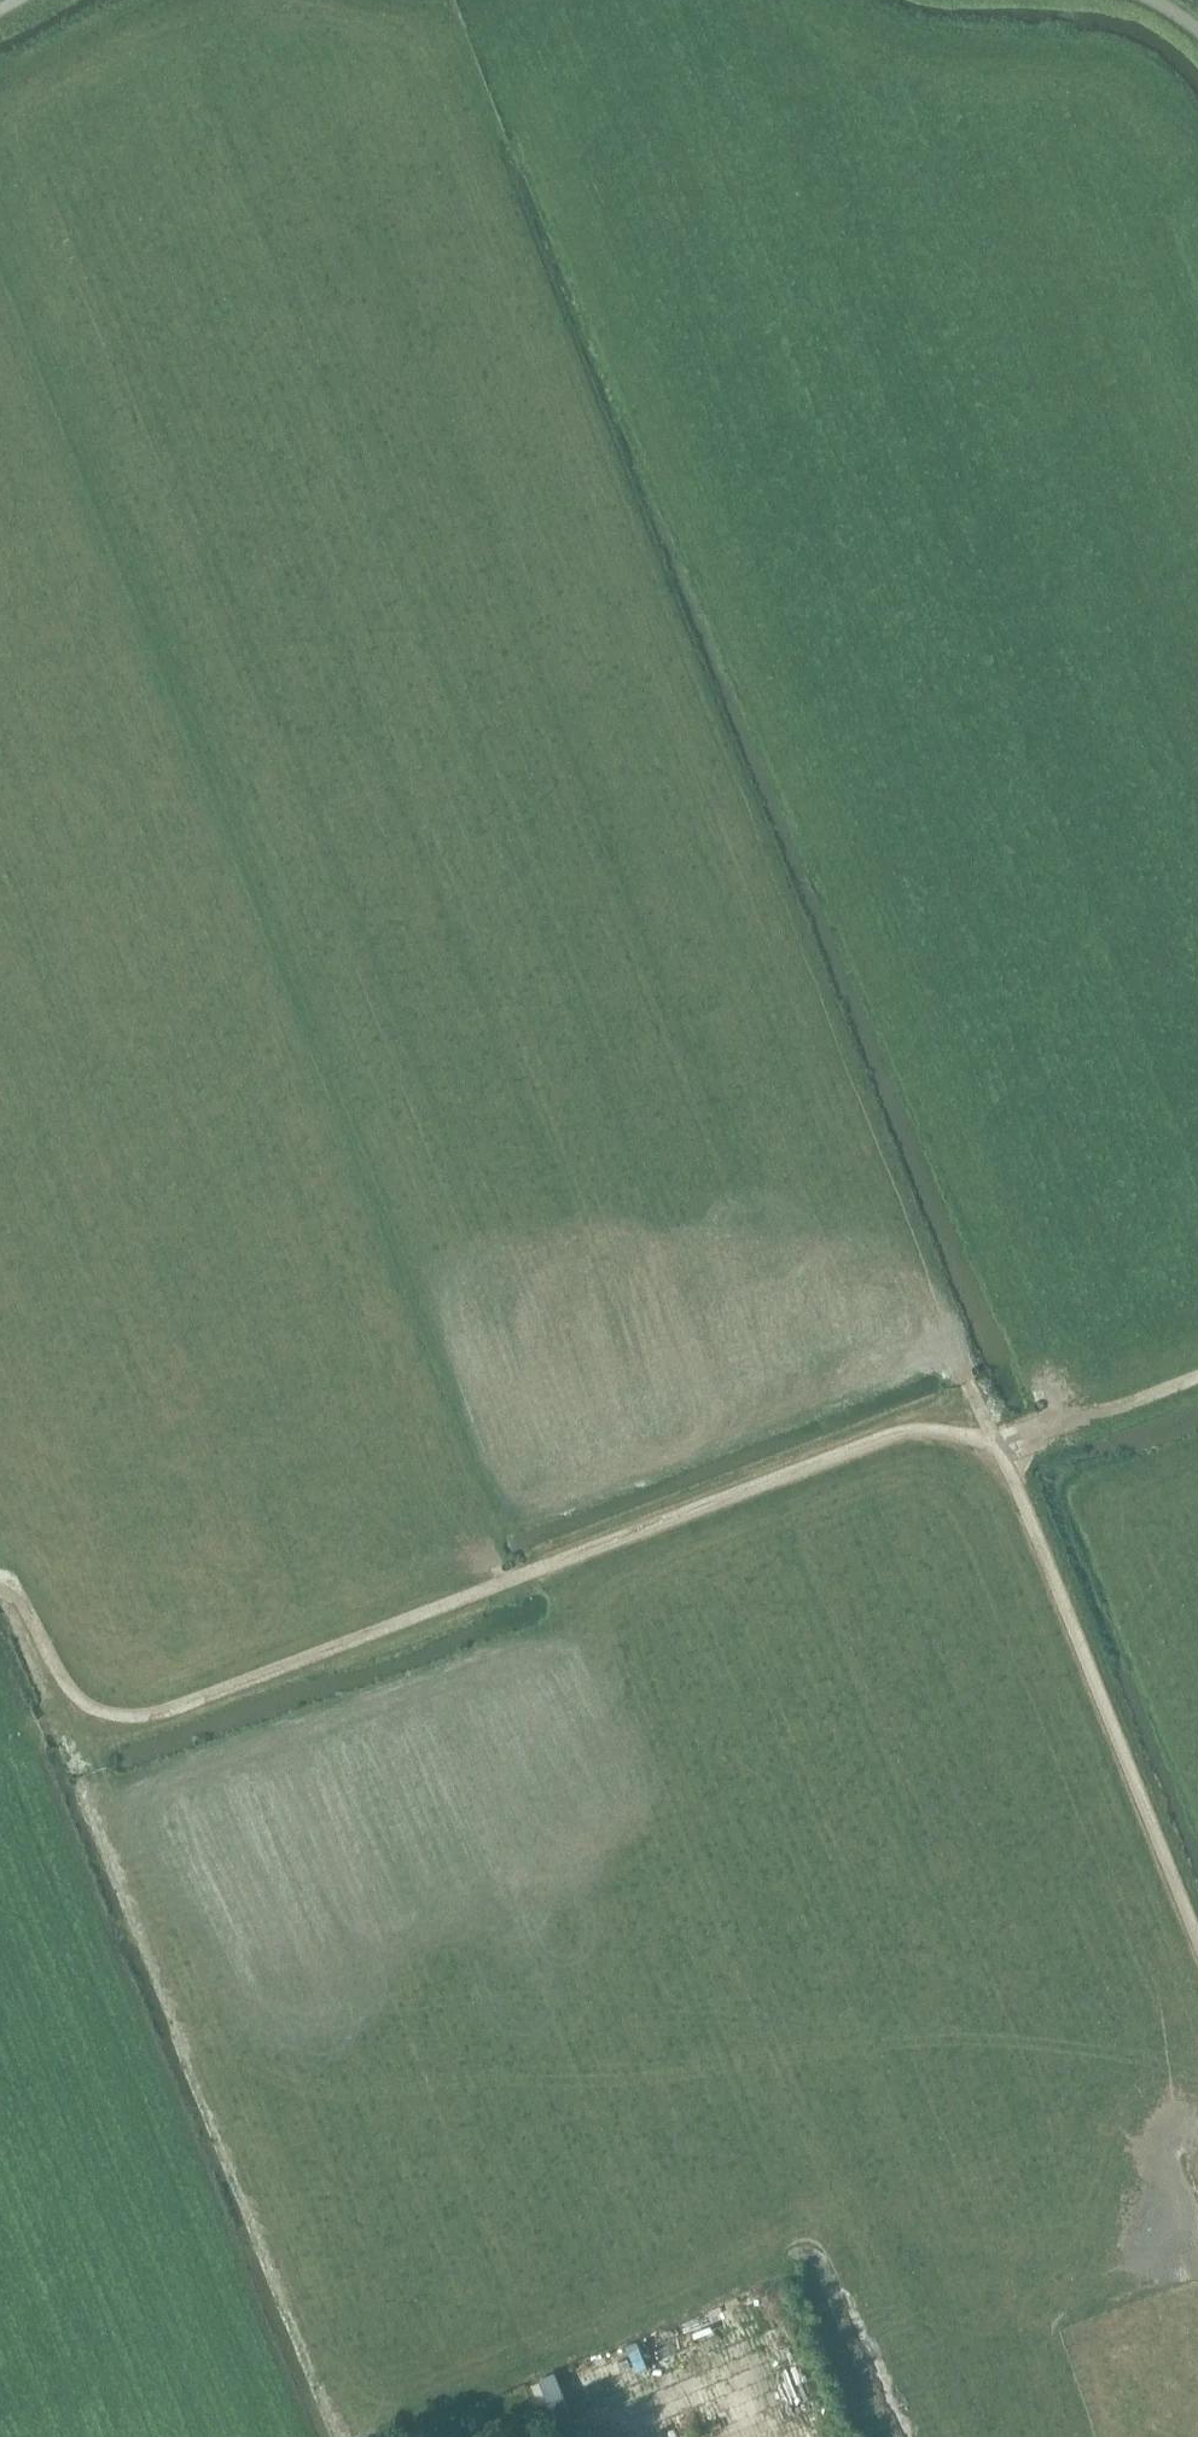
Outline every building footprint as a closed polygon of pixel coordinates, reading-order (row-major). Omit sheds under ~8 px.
[(557,2424),(574,2418),(556,2372),(539,2379),(557,2424)]
